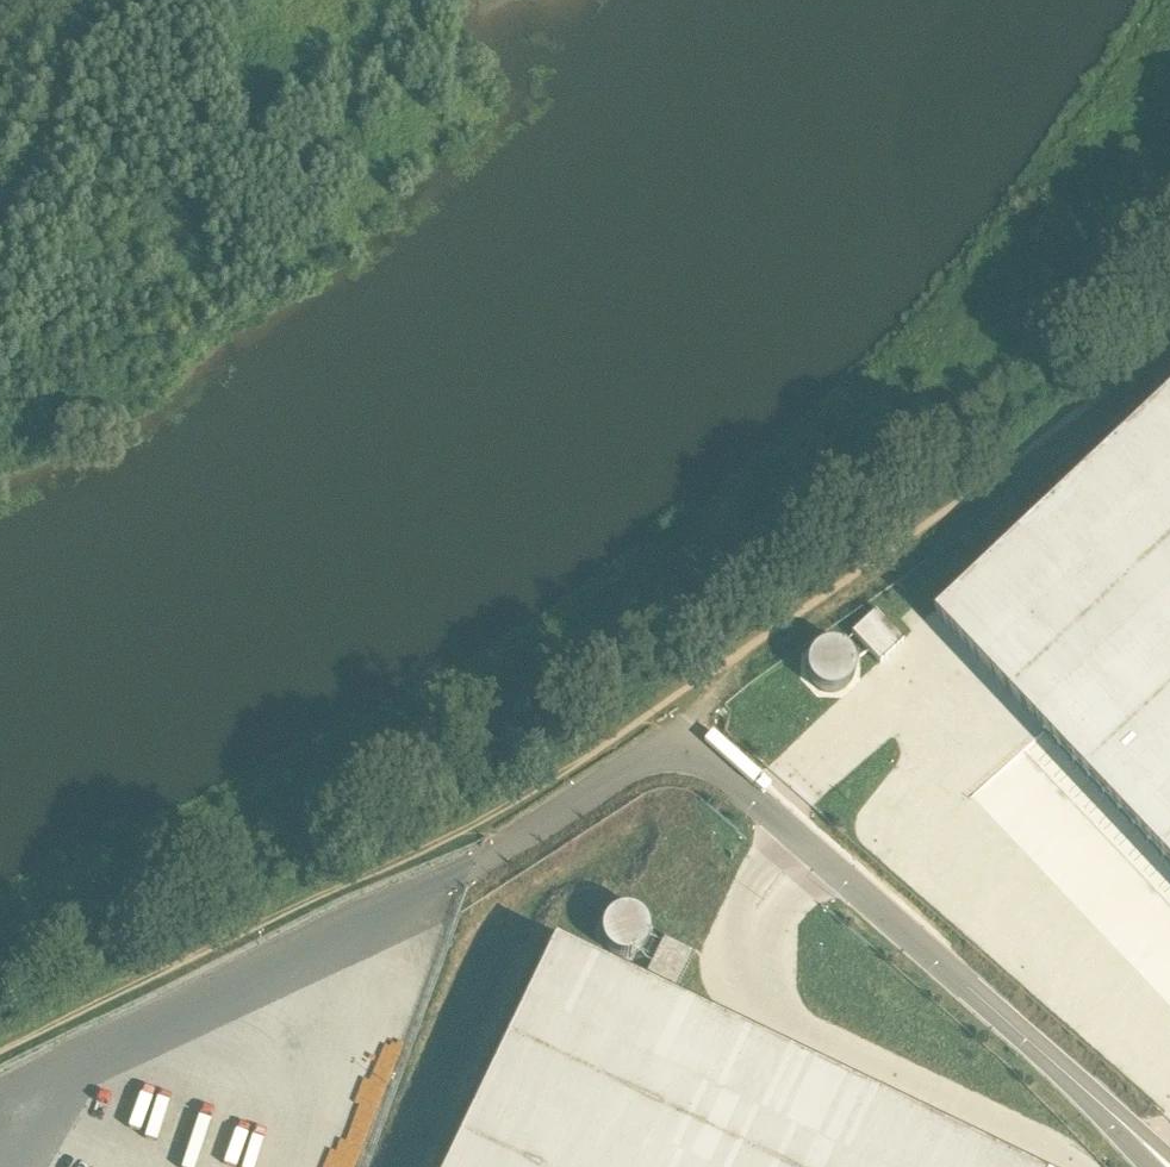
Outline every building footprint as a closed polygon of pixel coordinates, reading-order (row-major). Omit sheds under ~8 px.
[(940,618),(1169,862),(1169,401),(940,618)] [(877,610),(852,633),(880,663),(905,640),(877,610)] [(664,939),(647,975),(677,990),(695,953),(664,939)] [(554,943),(446,1166),(1021,1166),(554,943)]
